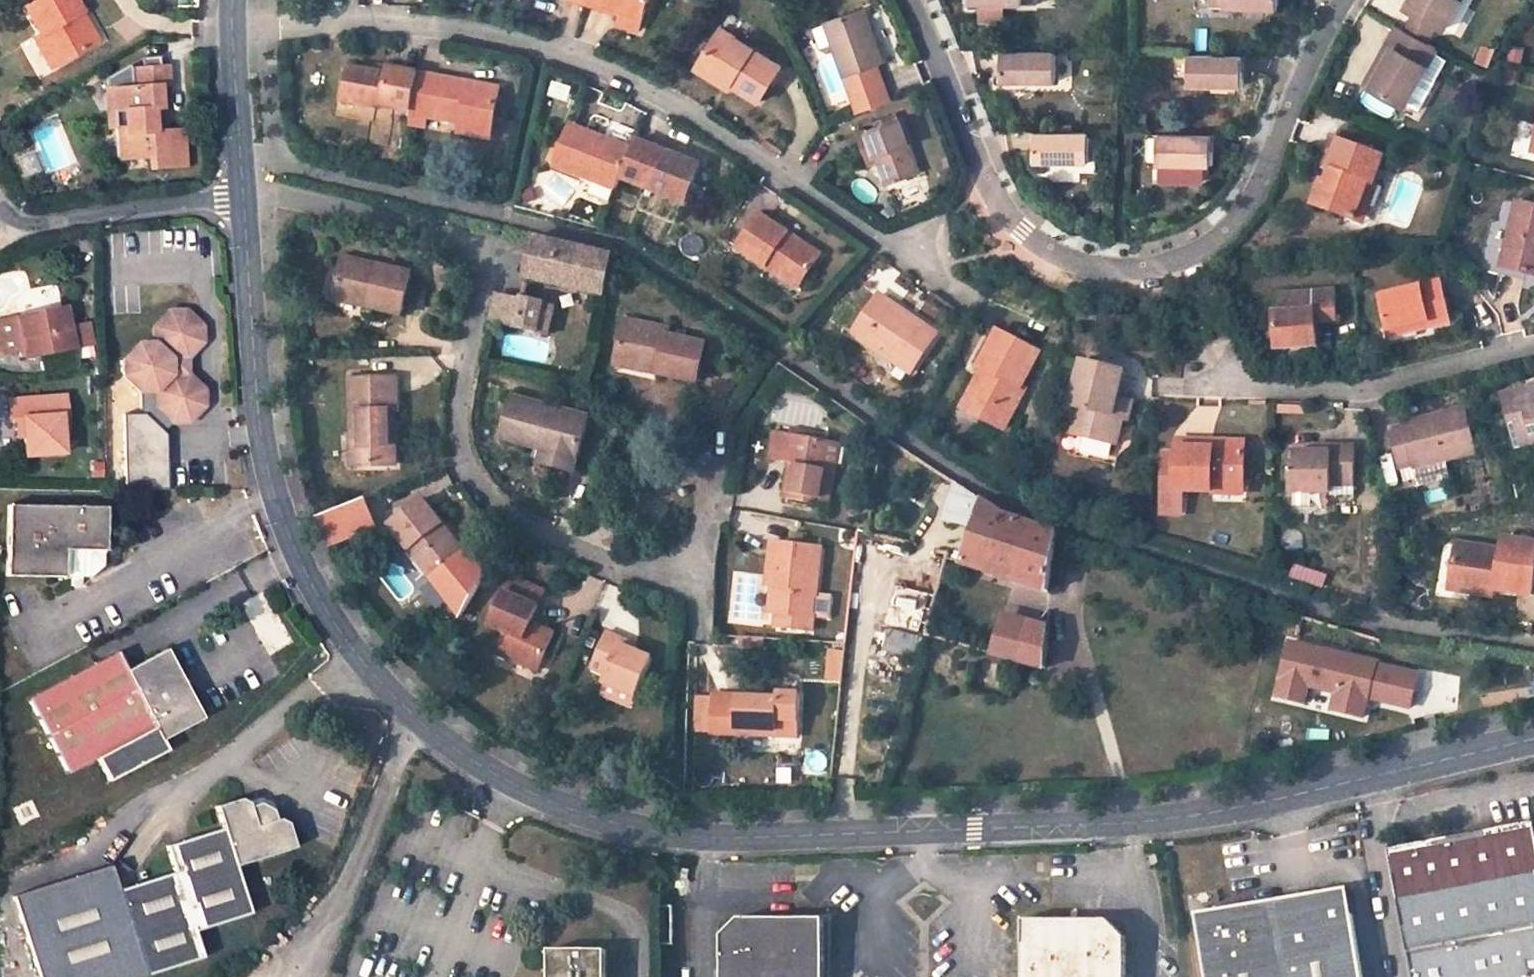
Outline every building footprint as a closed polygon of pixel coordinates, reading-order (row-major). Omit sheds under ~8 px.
[(23,9),(38,36),(32,40),(50,71),(90,47),(72,18),(78,14),(71,0),(38,0),(23,9)] [(622,9),(624,3),(613,0),(606,0),(605,4),(622,9)] [(643,25),(650,0),(613,0),(624,3),(622,9),(620,18),(643,25)] [(1211,9),(1277,10),(1277,0),(1211,0),(1211,9)] [(1404,9),(1436,26),(1450,0),(1409,0),(1404,9)] [(1459,0),(1450,0),(1436,26),(1444,31),(1459,0)] [(864,11),(828,24),(857,111),(890,99),(876,62),(882,59),(864,11)] [(96,44),(78,14),(72,18),(90,47),(96,44)] [(784,61),(724,23),(701,59),(734,79),(762,96),(784,61)] [(1398,25),(1381,57),(1386,61),(1370,90),(1404,109),(1439,48),(1398,25)] [(1002,53),(1002,84),(1054,85),(1054,53),(1002,53)] [(1190,56),(1190,86),(1242,87),(1241,56),(1190,56)] [(1364,87),(1370,90),(1386,61),(1381,57),(1364,87)] [(127,66),(104,79),(106,112),(108,131),(118,130),(125,130),(127,154),(147,153),(148,161),(149,172),(184,170),(182,133),(153,135),(152,112),(160,111),(158,89),(166,89),(165,67),(157,68),(157,58),(139,59),(140,69),(130,70),(127,66)] [(701,59),(698,64),(730,84),(734,79),(701,59)] [(420,66),(391,61),(390,67),(351,60),(344,99),(362,102),(382,105),(382,102),(412,108),(419,68),(420,66)] [(410,118),(427,122),(429,113),(461,118),(494,124),(502,82),(419,68),(412,108),(410,118)] [(344,99),(342,107),(361,110),(362,102),(344,99)] [(901,112),(860,128),(867,149),(875,147),(886,181),(921,168),(901,112)] [(461,118),(460,128),(492,134),(494,124),(461,118)] [(604,131),(573,120),(558,161),(619,184),(623,174),(633,149),(602,137),(604,131)] [(120,163),(127,162),(127,154),(125,130),(118,130),(120,163)] [(1379,149),(1332,131),(1321,162),(1331,166),(1327,177),(1323,176),(1313,200),(1349,212),(1361,180),(1367,182),(1379,149)] [(1037,133),(1037,164),(1087,165),(1088,133),(1037,133)] [(623,174),(685,197),(701,159),(639,134),(633,149),(623,174)] [(1160,135),(1160,167),(1211,168),(1211,136),(1160,135)] [(127,162),(148,161),(147,153),(127,154),(127,162)] [(1354,215),(1367,182),(1361,180),(1349,212),(1354,215)] [(1519,197),(1501,269),(1533,277),(1533,201),(1519,197)] [(822,249),(761,210),(739,245),(782,273),(786,267),(803,278),(822,249)] [(612,253),(536,235),(526,277),(604,294),(612,253)] [(415,268),(346,252),(337,289),(372,297),(371,302),(404,310),(415,268)] [(799,284),(803,278),(786,267),(782,273),(799,284)] [(1440,283),(1380,297),(1387,333),(1415,327),(1416,332),(1450,325),(1440,283)] [(1333,286),(1280,290),(1282,309),(1274,308),(1277,350),(1317,347),(1315,322),(1336,321),(1333,286)] [(938,328),(880,288),(853,327),(885,349),(888,344),(915,362),(938,328)] [(336,294),(371,302),(372,297),(337,289),(336,294)] [(488,319),(515,324),(520,300),(493,294),(488,319)] [(540,304),(520,300),(515,324),(536,328),(540,304)] [(552,306),(540,304),(536,328),(547,330),(552,306)] [(63,307),(16,317),(24,356),(71,347),(63,307)] [(188,311),(171,313),(155,328),(156,344),(140,346),(125,362),(126,378),(143,394),(157,393),(158,408),(174,424),(189,423),(205,407),(205,389),(190,375),(189,359),(204,345),(203,325),(188,311)] [(69,323),(74,348),(92,344),(87,320),(69,323)] [(666,331),(626,323),(617,361),(658,369),(656,377),(696,385),(705,347),(664,339),(666,331)] [(1040,344),(997,325),(979,363),(984,364),(994,369),(975,411),(1007,426),(1026,383),(1024,382),(1040,344)] [(1389,338),(1416,332),(1415,327),(1387,333),(1389,338)] [(912,367),(915,362),(888,344),(885,349),(912,367)] [(616,369),(656,377),(658,369),(617,361),(616,369)] [(1124,372),(1082,362),(1070,408),(1072,408),(1087,412),(1080,438),(1116,448),(1123,421),(1128,422),(1132,402),(1117,399),(1124,372)] [(964,406),(975,411),(994,369),(984,364),(964,406)] [(398,372),(348,375),(351,424),(359,424),(361,461),(398,459),(395,405),(400,405),(398,372)] [(1502,396),(1513,441),(1529,437),(1531,444),(1533,444),(1533,388),(1502,396)] [(68,418),(66,398),(9,403),(11,422),(23,421),(25,438),(26,458),(65,455),(63,436),(62,418),(68,418)] [(589,421),(513,402),(502,442),(536,452),(537,449),(544,451),(542,456),(577,465),(589,421)] [(1065,435),(1080,438),(1087,412),(1072,408),(1065,435)] [(1404,429),(1391,432),(1401,470),(1414,467),(1415,469),(1477,454),(1466,409),(1403,426),(1404,429)] [(23,421),(11,422),(12,439),(25,438),(23,421)] [(352,461),(361,461),(359,424),(351,424),(352,461)] [(832,443),(774,434),(769,463),(791,467),(784,502),(827,509),(835,468),(828,467),(832,443)] [(1178,441),(1178,449),(1212,450),(1212,442),(1178,441)] [(1243,485),(1244,443),(1212,442),(1212,450),(1178,449),(1177,456),(1176,493),(1180,493),(1228,494),(1228,484),(1243,485)] [(839,445),(832,443),(828,467),(835,468),(839,445)] [(1354,486),(1355,448),(1330,448),(1330,455),(1314,454),(1290,453),(1289,493),(1290,493),(1307,494),(1330,494),(1330,486),(1354,486)] [(542,456),(540,467),(574,476),(577,465),(542,456)] [(1177,456),(1164,456),(1162,516),(1182,517),(1183,499),(1180,499),(1180,493),(1176,493),(1177,456)] [(1243,495),(1243,485),(1228,484),(1228,494),(1243,495)] [(960,508),(979,516),(984,500),(966,489),(960,508)] [(435,578),(464,556),(440,523),(445,519),(426,492),(391,518),(435,578)] [(1289,508),(1306,509),(1307,494),(1290,493),(1289,508)] [(366,499),(316,512),(324,545),(375,532),(366,499)] [(979,516),(963,565),(1048,593),(1057,532),(1005,514),(984,500),(979,516)] [(105,552),(106,552),(106,509),(8,506),(7,577),(66,578),(66,577),(72,577),(72,586),(83,587),(83,577),(92,577),(104,566),(105,552)] [(470,553),(445,519),(440,523),(464,556),(470,553)] [(1456,545),(1450,583),(1495,590),(1531,596),(1533,576),(1533,543),(1503,538),(1501,553),(1456,545)] [(815,594),(820,549),(770,545),(766,590),(772,590),(779,591),(777,617),(775,632),(811,635),(813,616),(815,594)] [(545,595),(511,581),(490,628),(508,636),(502,651),(518,658),(516,664),(539,674),(555,638),(531,628),(545,595)] [(1450,583),(1449,590),(1494,597),(1495,590),(1450,583)] [(769,616),(777,617),(779,591),(772,590),(769,616)] [(830,596),(815,594),(813,616),(828,618),(830,596)] [(1002,619),(990,654),(1045,670),(1049,633),(1002,619)] [(623,643),(605,636),(593,667),(610,675),(605,687),(638,700),(654,662),(634,654),(620,648),(623,643)] [(1289,641),(1276,696),(1304,703),(1308,685),(1336,692),(1332,709),(1363,716),(1367,696),(1410,706),(1417,673),(1375,664),(1376,661),(1289,641)] [(636,648),(623,643),(620,648),(634,654),(636,648)] [(112,780),(169,749),(164,739),(203,717),(166,648),(127,668),(118,651),(30,698),(69,772),(99,756),(112,780)] [(499,657),(516,664),(518,658),(502,651),(499,657)] [(777,701),(711,699),(710,737),(736,737),(737,732),(777,733),(777,739),(799,740),(800,696),(776,695),(777,701)] [(195,955),(187,928),(242,912),(228,863),(287,844),(281,822),(270,816),(266,817),(263,808),(251,802),(241,804),(240,800),(232,796),(208,804),(214,827),(158,845),(165,871),(111,888),(103,863),(3,896),(29,976),(124,976),(195,955)] [(1408,953),(1411,976),(1533,976),(1533,827),(1393,849),(1408,953)] [(1196,915),(1206,976),(1362,976),(1348,889),(1196,915)] [(670,942),(670,904),(657,904),(657,942),(670,942)] [(824,915),(737,915),(719,934),(719,976),(824,976),(824,915)] [(1124,934),(1107,916),(1021,916),(1020,976),(1124,976),(1124,934)] [(606,951),(548,950),(548,976),(606,976),(606,951)]
